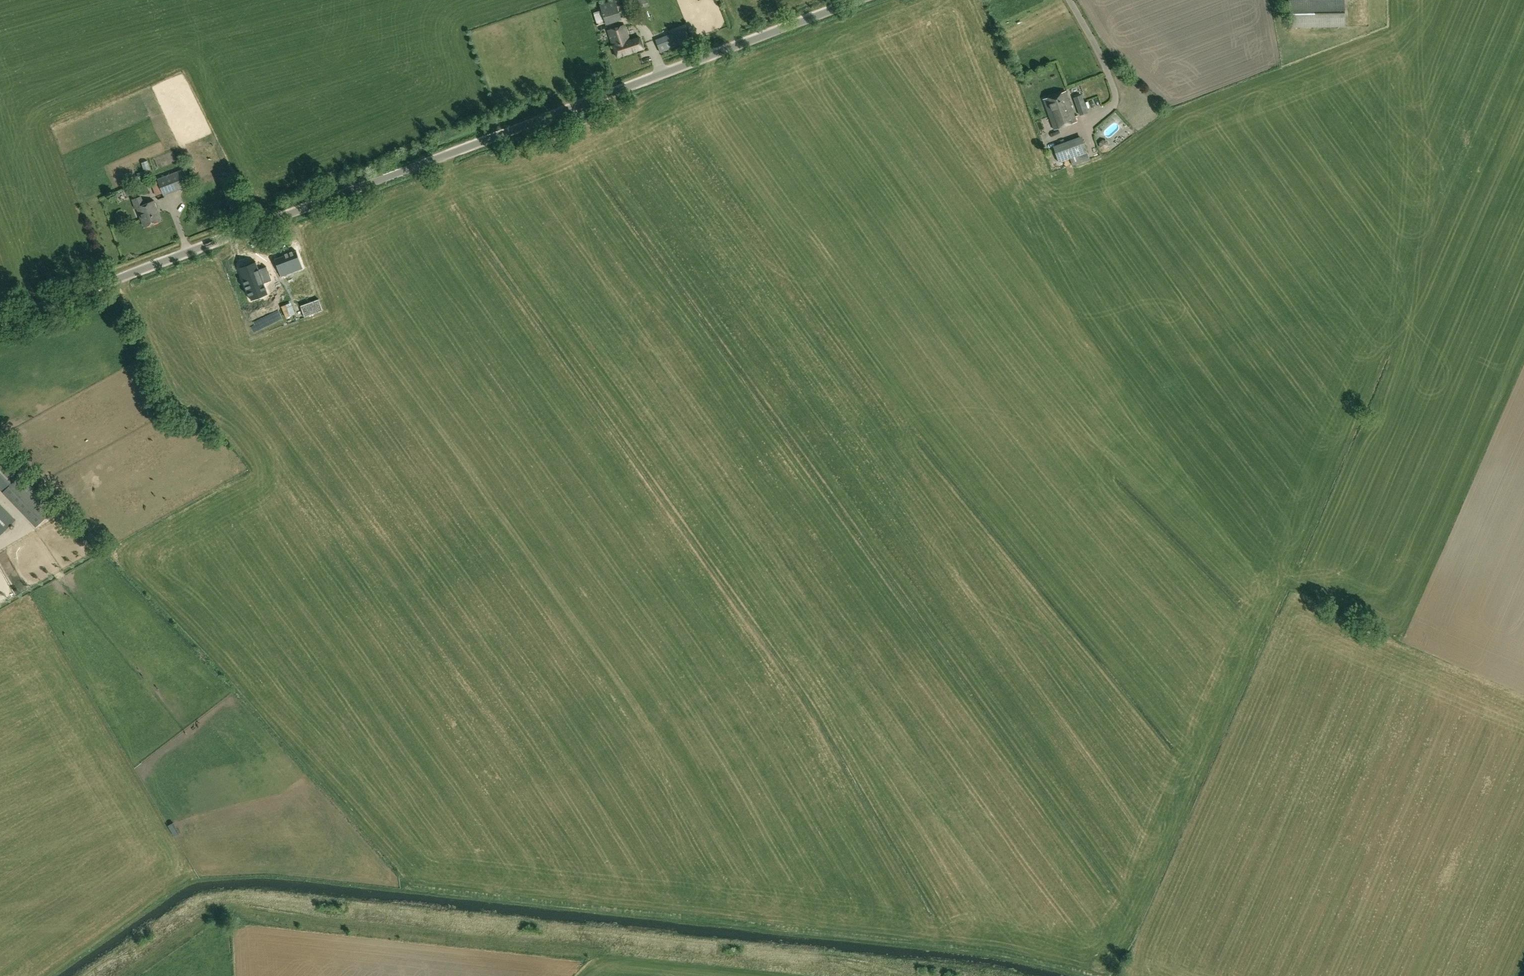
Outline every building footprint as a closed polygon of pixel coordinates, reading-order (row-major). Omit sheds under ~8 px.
[(1344,2),(1344,0),(1289,0),(1289,27),(1344,26),(1344,2)] [(601,5),(607,25),(621,20),(615,1),(601,5)] [(625,25),(608,30),(617,57),(644,48),(640,37),(630,40),(625,25)] [(658,41),(663,52),(690,41),(686,30),(658,41)] [(1043,99),(1054,129),(1077,121),(1066,91),(1043,99)] [(1079,115),(1088,112),(1082,95),(1074,97),(1079,115)] [(1082,138),(1054,148),(1059,161),(1087,152),(1082,138)] [(159,179),(165,195),(189,187),(184,171),(159,179)] [(145,178),(143,172),(137,174),(139,180),(145,178)] [(137,208),(145,226),(161,220),(153,201),(143,205),(140,197),(133,200),(136,208),(137,208)] [(272,280),(266,266),(259,269),(256,262),(240,269),(251,299),(268,293),(264,283),(272,280)] [(275,289),(280,299),(295,291),(290,281),(275,289)] [(292,319),(317,310),(312,296),(309,297),(308,293),(301,295),(303,300),(287,307),(292,319)] [(4,491),(2,492),(36,527),(54,510),(21,475),(21,474),(0,452),(0,487),(4,491)] [(8,528),(15,520),(0,505),(0,536),(8,528)]
